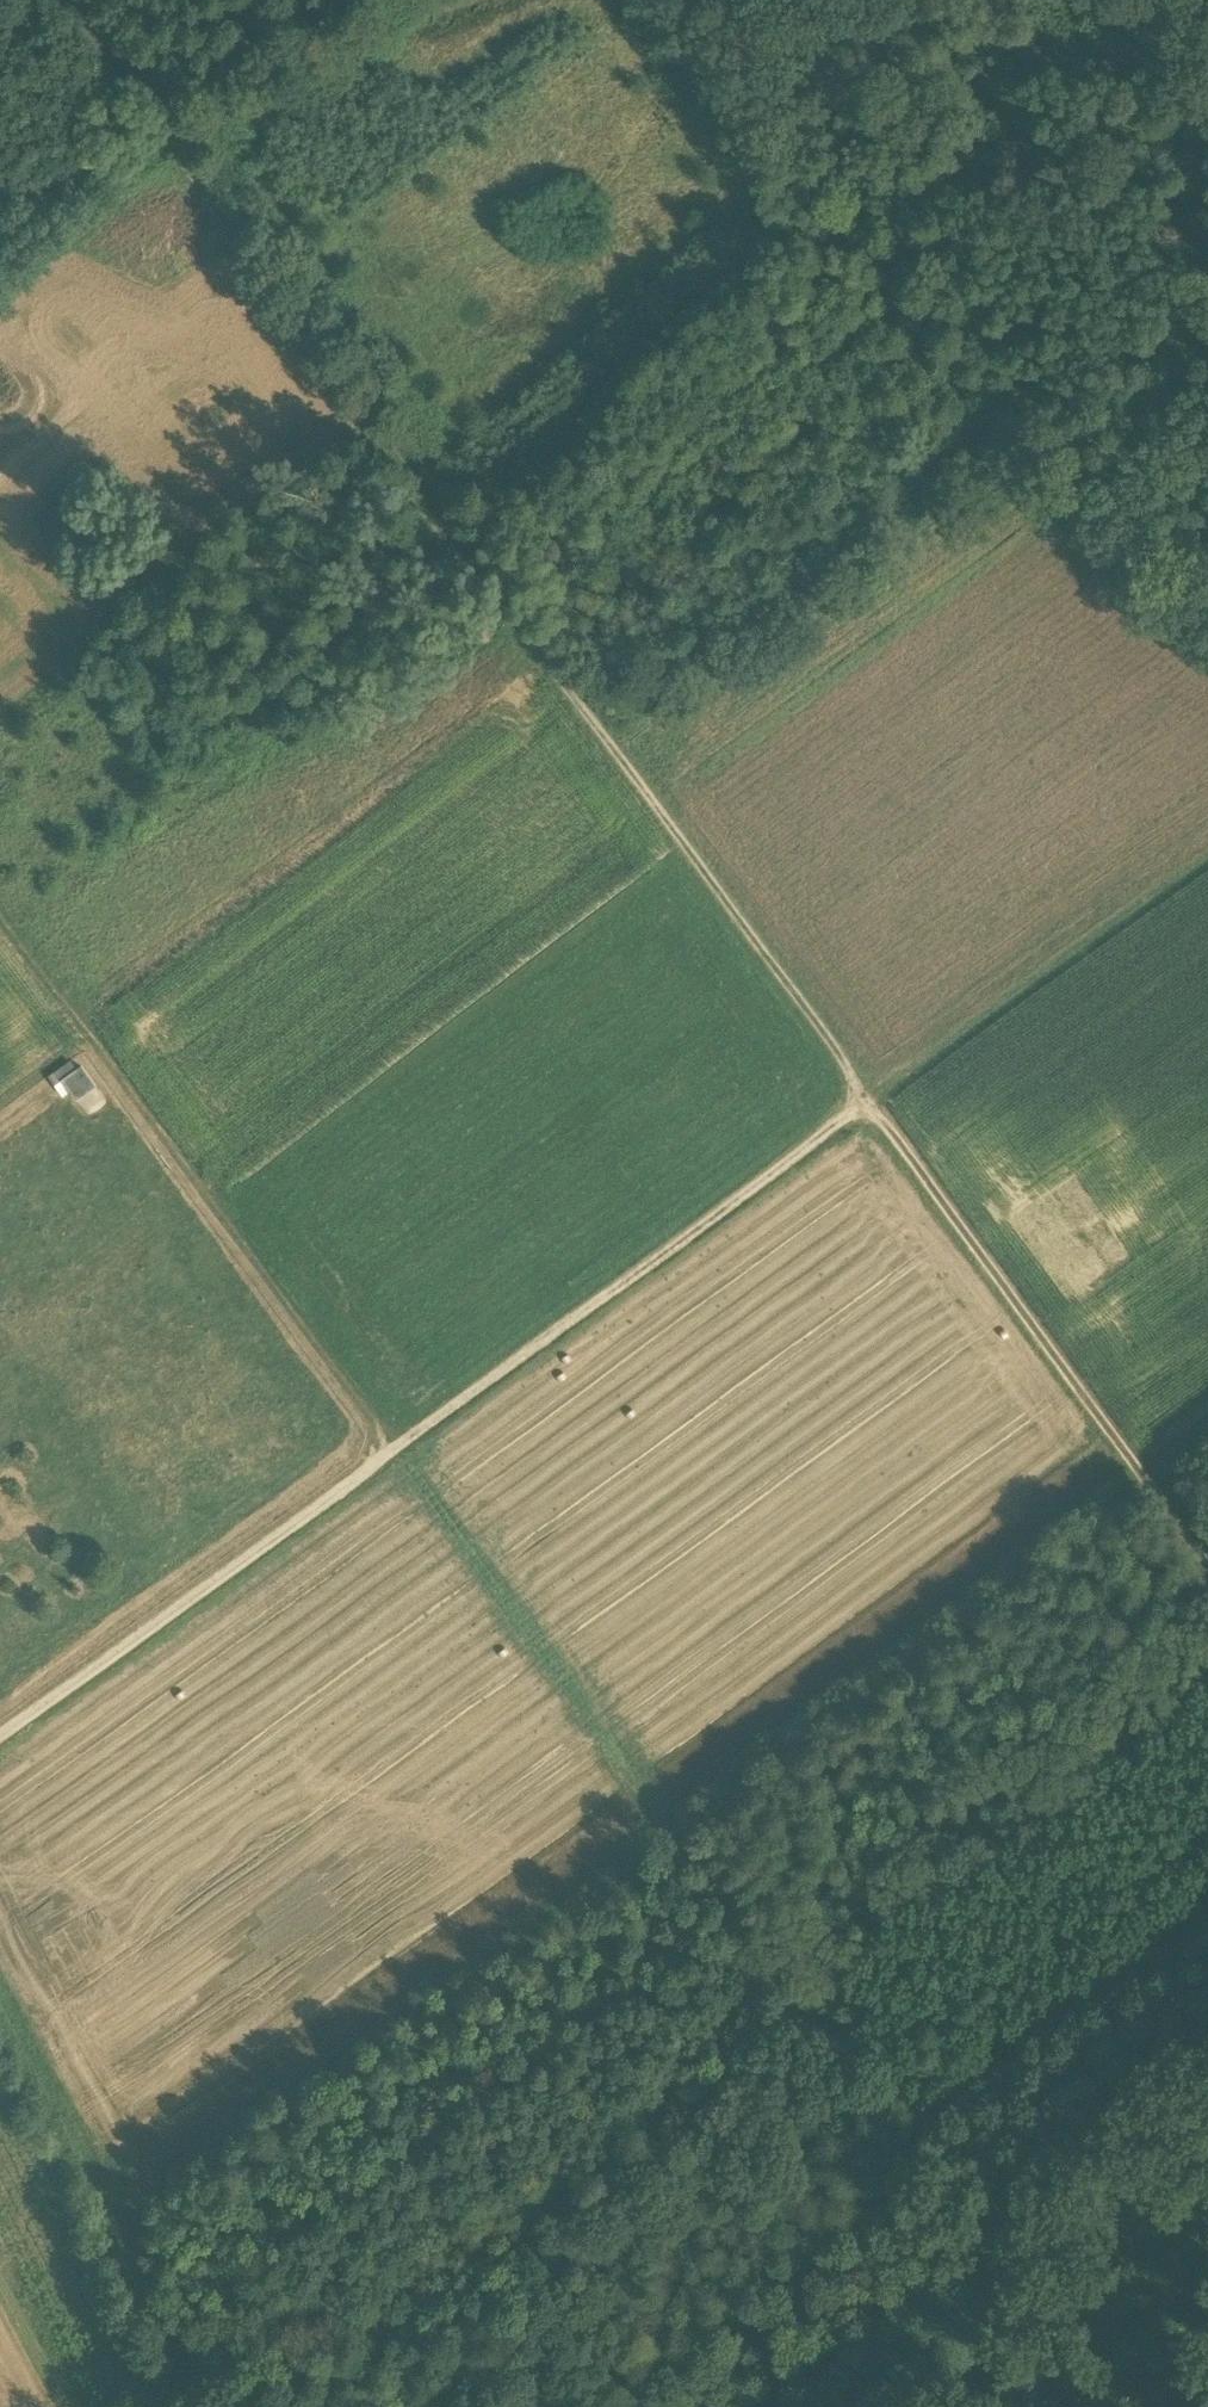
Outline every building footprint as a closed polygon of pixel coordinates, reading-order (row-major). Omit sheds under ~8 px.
[(80,1065),(61,1079),(75,1098),(94,1084),(80,1065)]
